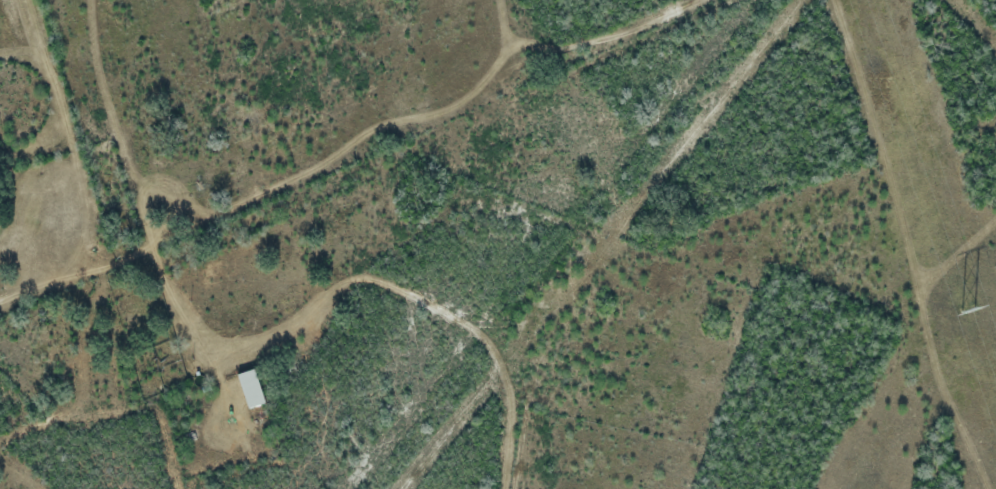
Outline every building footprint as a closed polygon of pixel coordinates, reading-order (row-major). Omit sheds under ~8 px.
[(247,408),(264,403),(254,369),(237,374),(247,408)]
